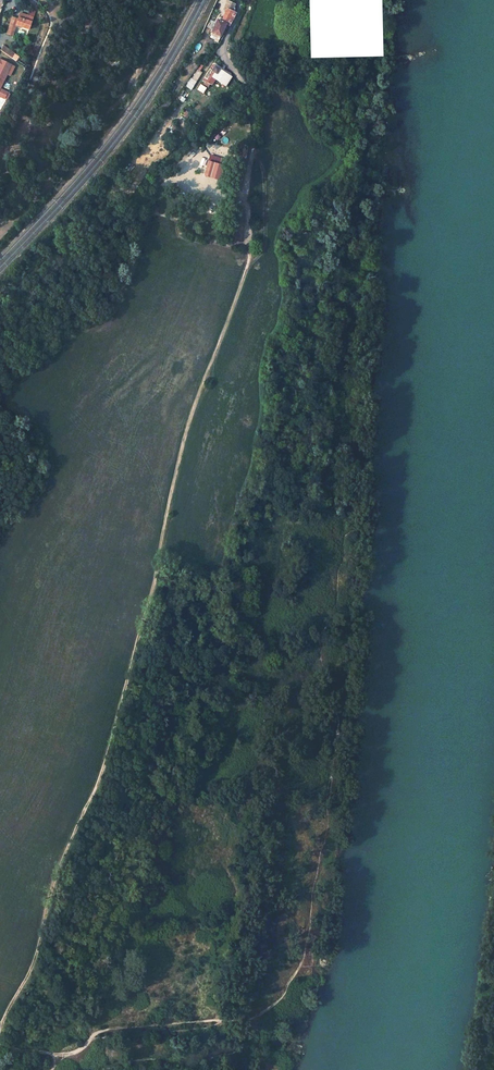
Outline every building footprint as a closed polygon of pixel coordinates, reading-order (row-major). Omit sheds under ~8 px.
[(235,4),(227,1),(224,8),(224,9),(224,10),(225,10),(222,17),(221,18),(219,17),(218,17),(217,20),(217,19),(211,32),(212,33),(211,35),(217,38),(218,36),(219,36),(220,36),(226,24),(229,25),(235,14),(235,8),(233,7),(235,4)] [(15,25),(28,29),(32,17),(20,13),(19,13),(17,19),(12,17),(6,34),(12,36),(15,25)] [(3,46),(0,50),(11,58),(15,61),(19,56),(14,53),(3,46)] [(10,67),(0,62),(0,88),(10,67)] [(229,75),(212,64),(202,80),(205,82),(204,83),(209,86),(209,85),(210,84),(213,78),(215,79),(216,80),(223,84),(229,75)] [(201,74),(197,71),(192,79),(196,81),(201,74)] [(223,84),(226,86),(232,77),(229,75),(223,84)] [(222,171),(227,172),(228,170),(242,174),(244,166),(224,160),(218,159),(216,164),(223,166),(222,171)] [(216,164),(210,163),(210,165),(208,165),(207,168),(209,168),(207,177),(219,179),(222,171),(223,166),(216,164)]
